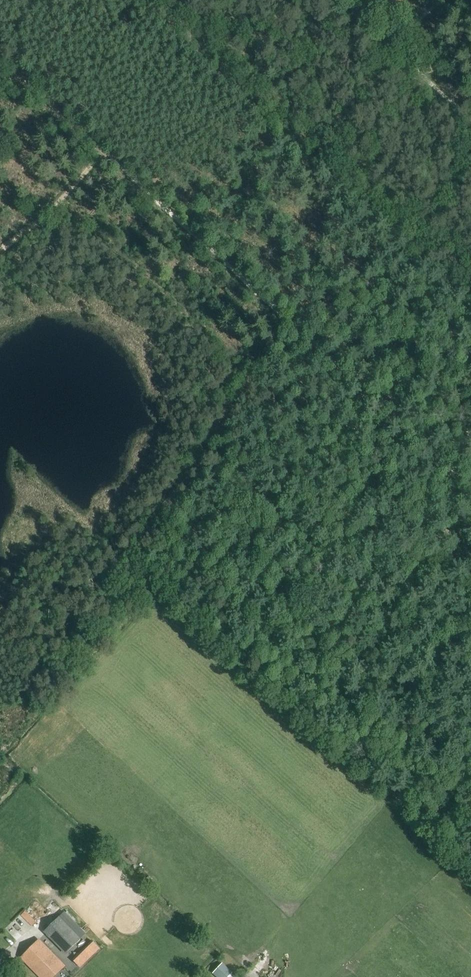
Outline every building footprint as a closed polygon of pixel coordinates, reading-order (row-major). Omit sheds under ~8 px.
[(34,925),(38,921),(26,910),(22,915),(34,925)] [(29,925),(19,915),(6,928),(16,938),(29,925)] [(44,932),(66,954),(80,939),(59,918),(44,932)] [(9,946),(16,940),(6,930),(0,935),(0,936),(9,946)] [(82,967),(102,948),(94,940),(74,959),(82,967)] [(65,967),(39,941),(21,957),(40,976),(55,976),(65,967)] [(222,963),(214,972),(219,976),(229,976),(232,973),(222,963)]
